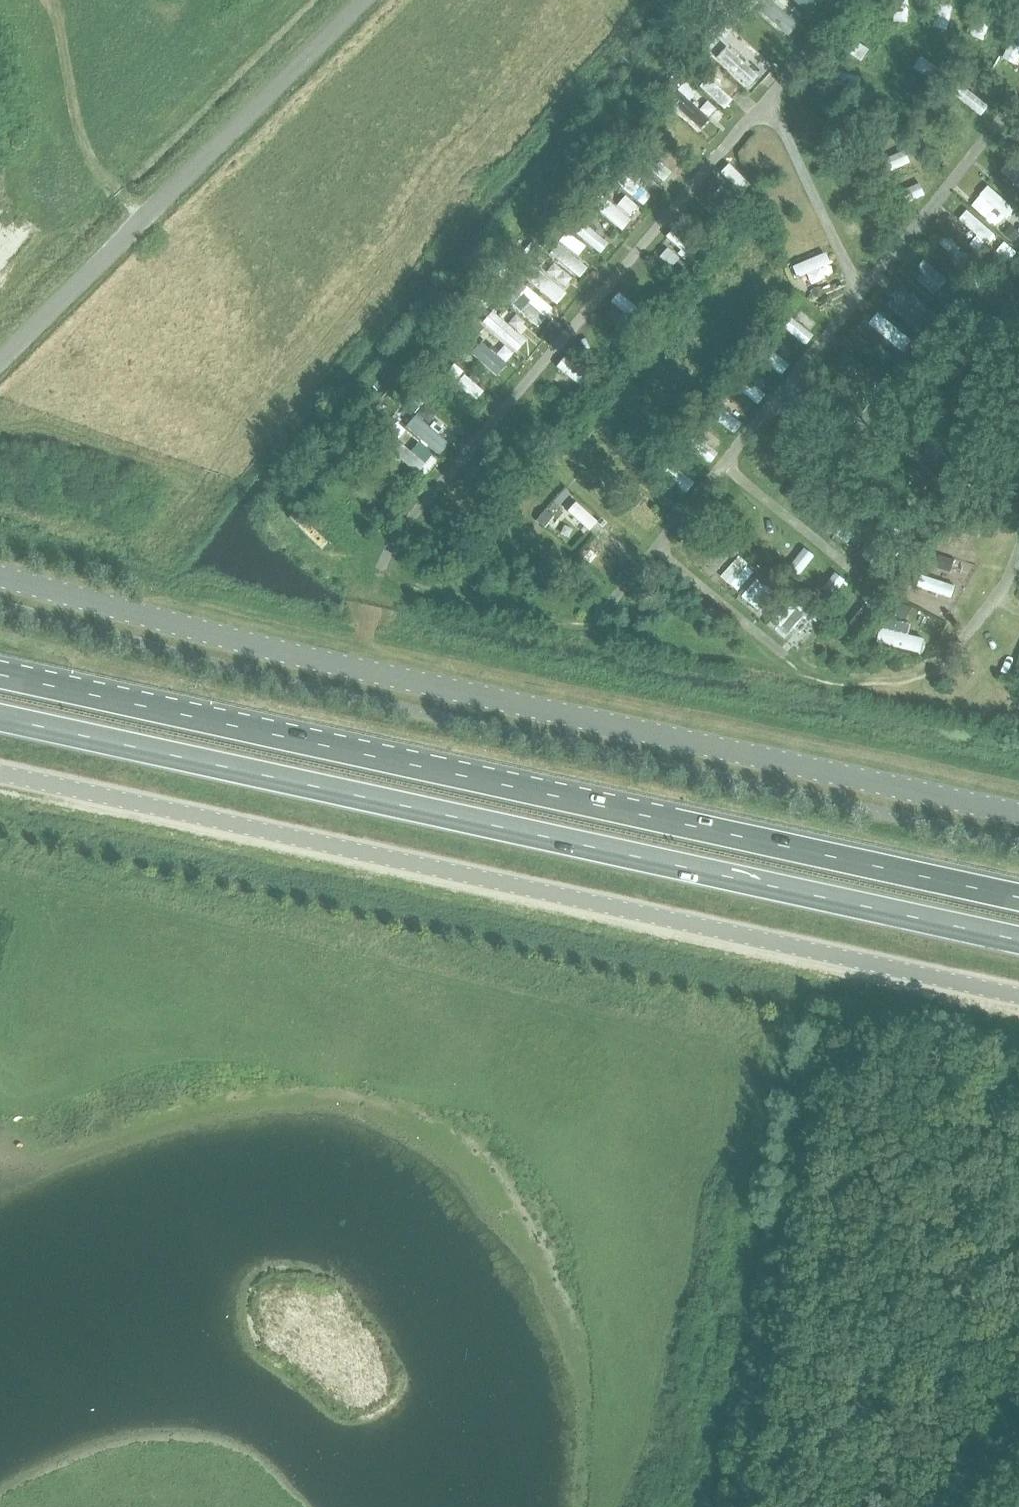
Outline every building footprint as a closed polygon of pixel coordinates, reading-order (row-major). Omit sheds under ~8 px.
[(805,8),(794,0),(760,0),(757,5),(797,35),(807,22),(799,16),(805,8)] [(959,0),(942,0),(940,27),(956,28),(959,0)] [(856,52),(867,57),(873,44),(862,39),(856,52)] [(756,81),(764,67),(727,43),(718,57),(756,81)] [(927,52),(918,63),(935,76),(943,65),(927,52)] [(670,102),(705,125),(721,101),(686,78),(670,102)] [(887,150),(885,164),(912,167),(914,154),(887,150)] [(720,170),(742,194),(754,183),(733,159),(720,170)] [(646,203),(660,188),(636,167),(623,182),(646,203)] [(1018,209),(1018,206),(993,182),(974,201),(990,216),(1000,206),(1011,217),(1018,209)] [(627,192),(619,200),(636,216),(644,207),(627,192)] [(609,196),(600,208),(626,228),(635,216),(609,196)] [(985,247),(999,231),(971,206),(957,222),(985,247)] [(583,223),(577,234),(605,249),(611,238),(583,223)] [(673,225),(665,240),(696,258),(704,244),(673,225)] [(1011,260),(1018,253),(1018,250),(1009,239),(999,248),(1011,260)] [(553,253),(584,275),(592,264),(562,242),(553,253)] [(792,262),(796,275),(834,261),(830,249),(792,262)] [(913,267),(945,300),(959,286),(927,253),(913,267)] [(557,259),(549,267),(567,285),(575,277),(557,259)] [(561,301),(570,289),(546,272),(537,284),(561,301)] [(894,293),(914,310),(908,317),(926,332),(942,313),(905,281),(894,293)] [(612,301),(636,313),(642,301),(618,289),(612,301)] [(537,325),(547,316),(523,290),(513,299),(537,325)] [(517,350),(528,338),(496,307),(485,319),(517,350)] [(909,350),(919,337),(882,308),(872,321),(909,350)] [(786,325),(808,340),(815,330),(792,315),(786,325)] [(505,368),(515,347),(504,342),(501,347),(483,339),(476,354),(505,368)] [(465,351),(450,369),(461,379),(476,360),(465,351)] [(863,413),(886,385),(850,355),(827,382),(863,413)] [(479,398),(488,388),(468,370),(459,380),(479,398)] [(418,434),(403,455),(427,473),(453,438),(418,411),(407,426),(418,434)] [(563,487),(538,519),(552,529),(577,497),(563,487)] [(569,509),(592,530),(602,519),(580,498),(569,509)] [(620,568),(634,549),(615,534),(601,553),(620,568)] [(740,553),(723,576),(741,589),(758,567),(740,553)] [(756,580),(744,594),(761,609),(773,595),(756,580)] [(858,633),(872,617),(862,608),(848,624),(858,633)] [(810,619),(797,628),(803,637),(816,628),(810,619)] [(885,625),(881,640),(924,651),(928,636),(885,625)]
